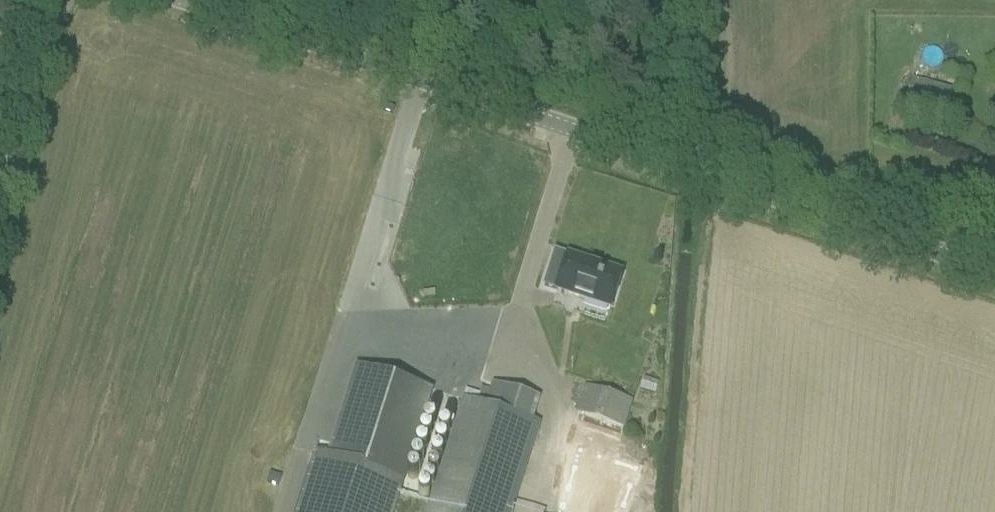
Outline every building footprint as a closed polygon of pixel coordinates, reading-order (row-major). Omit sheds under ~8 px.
[(906,103),(945,114),(951,91),(912,81),(906,103)] [(461,168),(451,176),(457,183),(466,175),(461,168)] [(610,309),(620,276),(621,274),(555,252),(543,287),(610,309)] [(405,295),(393,298),(395,305),(407,302),(405,295)] [(356,366),(327,457),(403,481),(432,390),(356,366)] [(540,424),(532,421),(539,399),(493,384),(486,407),(463,399),(427,511),(512,511),(540,424)] [(565,453),(611,468),(631,403),(585,389),(565,453)] [(298,511),(394,511),(403,481),(327,457),(316,454),(298,511)]
